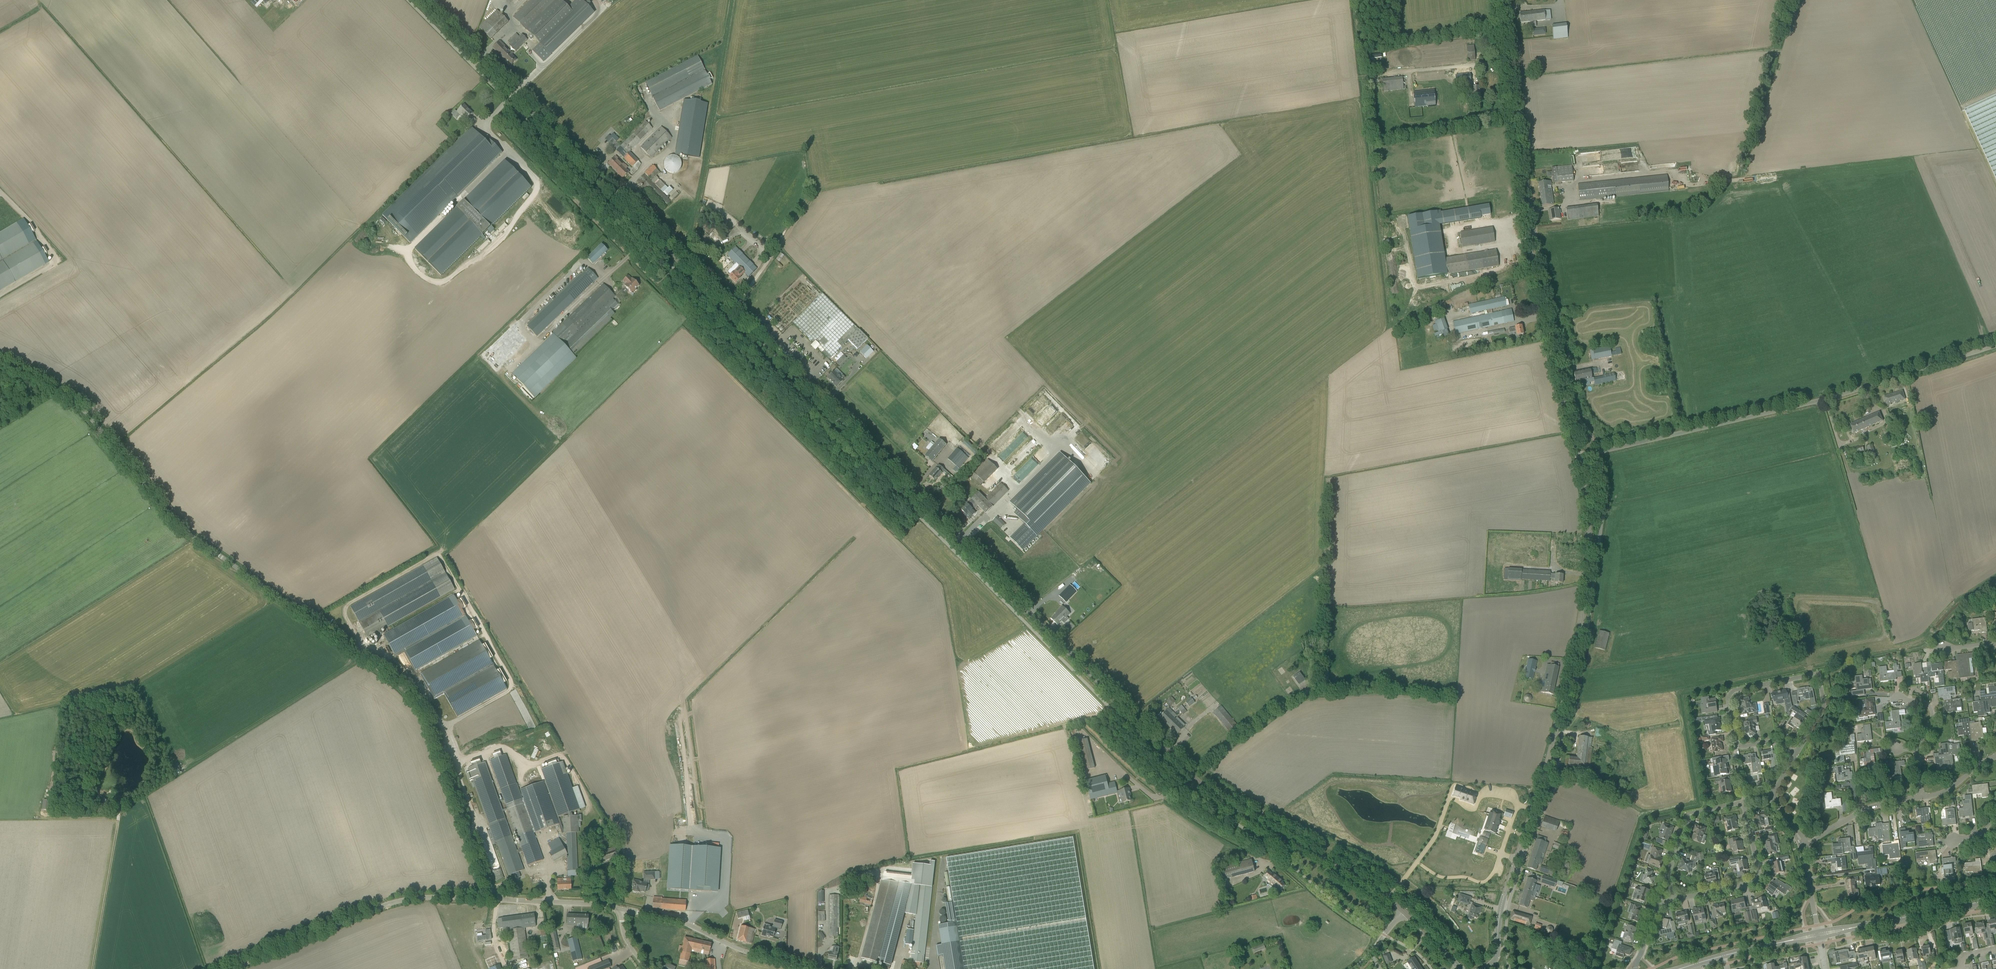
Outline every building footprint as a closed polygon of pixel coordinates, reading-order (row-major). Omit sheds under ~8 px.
[(265,7),(279,22),(300,0),(272,0),(265,7)] [(572,12),(560,0),(530,0),(513,17),(530,34),(531,35),(540,44),(532,51),(543,62),(593,13),(587,6),(591,3),(588,0),(585,3),(583,1),(572,12)] [(479,27),(490,39),(508,22),(497,10),(479,27)] [(1551,19),(1550,10),(1519,13),(1520,23),(1532,21),(1533,27),(1536,26),(1536,21),(1551,19)] [(1552,25),(1553,39),(1568,37),(1566,24),(1552,25)] [(510,46),(516,51),(527,40),(521,35),(510,46)] [(493,48),(510,66),(516,60),(511,55),(513,53),(512,52),(511,53),(499,41),(493,48)] [(1467,46),(1468,61),(1475,60),(1474,46),(1467,46)] [(653,98),(659,111),(712,84),(697,56),(645,83),(653,98)] [(1471,82),(1470,74),(1455,76),(1456,84),(1471,82)] [(1382,80),(1384,92),(1404,90),(1402,77),(1382,80)] [(1472,91),(1473,98),(1481,97),(1479,87),(1471,87),(1472,88),(1467,88),(1467,92),(1472,91)] [(1413,93),(1415,107),(1436,105),(1434,90),(1413,93)] [(1964,109),(1995,179),(1995,94),(1964,109)] [(701,99),(691,97),(690,100),(684,99),(675,155),(699,158),(707,103),(700,102),(701,99)] [(464,105),(457,112),(468,123),(473,119),(470,116),(472,113),(464,105)] [(646,121),(622,145),(628,151),(652,128),(646,121)] [(457,196),(502,153),(487,138),(484,141),(471,127),(382,215),(410,243),(441,213),(445,209),(451,203),(457,196)] [(641,147),(651,158),(672,138),(661,127),(641,147)] [(628,151),(622,145),(616,150),(623,157),(628,151)] [(624,158),(632,167),(638,161),(630,153),(624,158)] [(608,163),(623,178),(628,173),(625,170),(627,168),(624,165),(615,156),(608,163)] [(504,161),(415,249),(441,276),(481,237),(483,240),(485,238),(482,236),(487,231),(490,233),(494,230),(491,227),(531,188),(504,161)] [(645,173),(651,180),(659,172),(653,165),(645,173)] [(1551,168),(1553,183),(1573,181),(1572,166),(1551,168)] [(637,181),(638,183),(639,182),(664,208),(668,204),(670,201),(644,174),(640,178),(637,181)] [(1668,191),(1667,175),(1639,178),(1578,184),(1579,200),(1641,194),(1668,191)] [(1551,189),(1551,186),(1551,181),(1538,183),(1542,207),(1554,205),(1552,188),(1551,189)] [(561,192),(558,195),(571,209),(574,206),(561,192)] [(1418,279),(1447,274),(1499,266),(1496,250),(1445,258),(1440,226),(1481,219),(1481,217),(1491,215),(1489,205),(1438,214),(1438,212),(1408,216),(1418,279)] [(713,216),(715,211),(704,206),(702,212),(713,216)] [(1574,207),(1566,208),(1567,217),(1568,221),(1576,220),(1574,207)] [(731,231),(738,221),(722,209),(715,219),(731,231)] [(1549,210),(1551,220),(1560,219),(1558,209),(1549,210)] [(49,262),(23,219),(0,232),(0,291),(49,262)] [(706,225),(702,230),(709,235),(713,231),(706,225)] [(1460,233),(1462,247),(1490,243),(1495,242),(1492,227),(1487,228),(1460,233)] [(603,254),(607,250),(601,244),(598,248),(587,258),(592,264),(603,254)] [(735,247),(727,255),(735,264),(727,272),(730,275),(729,276),(735,283),(739,279),(740,278),(745,273),(748,277),(757,269),(735,247)] [(501,365),(503,362),(509,368),(542,336),(540,334),(598,278),(588,268),(582,274),(580,273),(556,297),(554,295),(552,296),(551,295),(549,297),(552,300),(526,325),(522,321),(491,350),(497,356),(495,359),(501,365)] [(628,276),(623,281),(627,285),(625,287),(627,289),(632,294),(636,290),(635,289),(639,286),(635,281),(633,280),(632,278),(631,279),(628,276)] [(553,334),(511,374),(513,376),(523,386),(521,388),(532,400),(534,398),(576,359),(574,356),(566,348),(608,307),(606,305),(615,296),(603,284),(552,333),(553,334)] [(452,295),(456,289),(451,285),(447,292),(452,295)] [(867,339),(822,293),(792,323),(813,344),(812,345),(815,349),(817,348),(822,352),(824,350),(831,357),(848,340),(857,349),(867,339)] [(1491,309),(1506,306),(1504,297),(1468,305),(1470,314),(1487,310),(1488,314),(1452,322),(1455,334),(1514,322),(1511,309),(1492,313),(1491,309)] [(608,307),(566,348),(574,356),(611,320),(610,318),(614,314),(611,311),(608,307)] [(1447,330),(1448,330),(1442,315),(1436,317),(1433,318),(1434,322),(1435,324),(1432,325),(1434,331),(1437,330),(1438,333),(1440,338),(1448,335),(1447,330)] [(1516,331),(1517,336),(1523,334),(1522,326),(1515,327),(1508,329),(1509,333),(1516,331)] [(873,352),(867,345),(860,352),(866,359),(873,352)] [(879,351),(873,345),(871,347),(878,353),(879,351)] [(1593,350),(1590,350),(1592,360),(1595,360),(1611,356),(1621,354),(1620,348),(1616,349),(1616,351),(1611,352),(1609,346),(1593,350)] [(835,363),(838,366),(846,358),(844,355),(841,357),(835,363)] [(1595,385),(1616,381),(1614,372),(1602,374),(1603,376),(1592,378),(1591,374),(1597,373),(1596,368),(1590,369),(1574,372),(1575,382),(1585,380),(1586,385),(1594,384),(1595,385)] [(827,378),(836,387),(843,380),(845,378),(842,375),(840,377),(834,371),(827,378)] [(1884,397),(1885,402),(1886,406),(1891,405),(1891,403),(1895,402),(1895,403),(1905,399),(1902,391),(1884,397)] [(1879,412),(1850,425),(1854,433),(1883,421),(1879,412)] [(928,452),(925,456),(932,462),(935,458),(946,445),(939,438),(935,444),(933,445),(932,444),(930,443),(926,448),(929,451),(928,452)] [(967,440),(963,443),(977,457),(981,454),(967,440)] [(1876,456),(1873,447),(1874,447),(1873,444),(1867,447),(1872,463),(1879,461),(1878,459),(1877,460),(1877,458),(1876,456)] [(1848,449),(1849,456),(1864,452),(1862,445),(1848,449)] [(957,448),(948,459),(956,466),(965,455),(957,448)] [(1023,551),(1090,483),(1060,452),(1010,502),(1017,510),(1014,513),(1024,524),(1010,538),(1023,551)] [(975,474),(971,478),(980,486),(983,482),(984,483),(997,469),(987,459),(974,473),(975,474)] [(929,475),(935,481),(939,477),(945,470),(938,465),(932,471),(929,475)] [(993,506),(1009,491),(1001,483),(985,499),(979,492),(972,499),(972,500),(967,504),(961,510),(964,512),(963,513),(969,519),(975,513),(972,509),(971,507),(975,503),(986,513),(989,510),(993,506)] [(997,517),(993,521),(1001,529),(1005,525),(997,517)] [(350,607),(368,638),(454,589),(437,558),(350,607)] [(1562,583),(1563,575),(1555,574),(1550,574),(1550,571),(1521,569),(1521,579),(1523,580),(1550,581),(1550,579),(1555,579),(1555,583),(1562,583)] [(1070,584),(1059,595),(1066,602),(1077,591),(1070,584)] [(477,636),(473,629),(462,609),(466,607),(461,599),(457,601),(454,595),(383,635),(395,657),(404,651),(415,671),(477,636)] [(1056,614),(1051,618),(1057,625),(1061,621),(1064,623),(1066,621),(1064,619),(1070,613),(1062,606),(1055,613),(1056,614)] [(1969,631),(1973,630),(1973,631),(1979,630),(1980,633),(1987,632),(1986,627),(1985,617),(1971,619),(1972,624),(1968,624),(1969,631)] [(1595,648),(1605,650),(1609,633),(1599,631),(1595,648)] [(1787,640),(1790,649),(1796,647),(1793,638),(1787,640)] [(507,689),(490,659),(493,657),(486,644),(483,646),(479,640),(420,674),(434,699),(444,694),(457,717),(507,689)] [(1956,657),(1956,661),(1957,661),(1959,678),(1973,676),(1971,659),(1973,658),(1973,654),(1962,655),(1962,656),(1956,657)] [(1528,659),(1523,682),(1526,683),(1527,678),(1532,679),(1535,668),(1536,661),(1528,659)] [(1957,661),(1956,661),(1944,662),(1945,670),(1951,670),(1952,672),(1947,672),(1948,679),(1959,678),(1957,661)] [(1553,695),(1559,667),(1558,667),(1559,664),(1551,662),(1550,665),(1547,664),(1541,692),(1553,695)] [(1929,682),(1929,677),(1928,677),(1927,668),(1921,668),(1921,663),(1914,664),(1915,675),(1919,674),(1920,683),(1927,682),(1929,682)] [(1879,667),(1881,682),(1896,680),(1895,673),(1897,672),(1896,664),(1893,664),(1894,673),(1887,673),(1886,666),(1879,667)] [(1928,677),(1929,677),(1938,676),(1939,683),(1934,684),(1935,687),(1940,686),(1945,686),(1942,664),(1931,665),(1931,667),(1927,668),(1928,677)] [(1319,681),(1328,681),(1329,671),(1319,671),(1319,681)] [(1293,677),(1299,685),(1305,681),(1299,672),(1293,677)] [(1872,689),(1871,682),(1871,679),(1863,680),(1862,675),(1855,676),(1856,691),(1851,691),(1852,697),(1864,695),(1864,689),(1866,689),(1866,690),(1872,689)] [(1803,696),(1802,695),(1804,694),(1805,696),(1805,697),(1806,697),(1807,697),(1809,697),(1811,706),(1816,705),(1813,690),(1813,689),(1812,689),(1812,688),(1811,688),(1810,688),(1809,688),(1809,687),(1799,689),(1798,689),(1797,690),(1797,691),(1795,692),(1795,695),(1792,696),(1793,701),(1794,705),(1798,704),(1797,701),(1799,701),(1798,697),(1803,696)] [(1943,698),(1943,701),(1951,700),(1950,694),(1955,693),(1955,690),(1955,687),(1937,689),(1939,698),(1943,698)] [(1992,687),(1988,688),(1989,694),(1985,695),(1985,690),(1980,691),(1980,695),(1981,701),(1991,700),(1995,699),(1995,687),(1992,687)] [(1773,693),(1773,695),(1774,700),(1775,701),(1780,700),(1780,702),(1783,702),(1784,702),(1785,706),(1787,713),(1789,713),(1793,706),(1792,706),(1791,704),(1791,701),(1790,697),(1786,697),(1785,693),(1785,691),(1785,690),(1784,691),(1774,693),(1773,693)] [(1166,701),(1171,706),(1175,701),(1171,697),(1166,701)] [(1702,698),(1703,705),(1700,705),(1702,713),(1706,713),(1706,714),(1713,712),(1713,709),(1717,708),(1716,703),(1717,703),(1716,698),(1709,699),(1708,697),(1702,698)] [(1185,702),(1190,707),(1195,703),(1191,698),(1185,702)] [(1742,706),(1741,706),(1742,714),(1757,712),(1756,704),(1750,705),(1749,698),(1741,699),(1741,701),(1741,702),(1742,702),(1742,706)] [(1860,709),(1861,717),(1857,717),(1857,721),(1868,719),(1867,716),(1875,715),(1873,699),(1860,701),(1860,705),(1865,704),(1865,706),(1866,706),(1867,708),(1860,709)] [(1951,700),(1943,701),(1945,713),(1956,712),(1956,707),(1961,707),(1961,702),(1960,699),(1951,700)] [(1981,701),(1973,702),(1974,712),(1978,712),(1978,710),(1981,709),(1982,714),(1985,713),(1990,712),(1989,707),(1991,707),(1991,700),(1981,701)] [(1769,708),(1768,704),(1763,704),(1765,714),(1770,713),(1772,713),(1771,708),(1769,708)] [(1177,708),(1183,715),(1187,712),(1181,705),(1177,708)] [(1213,712),(1227,729),(1230,733),(1238,727),(1221,706),(1213,712)] [(1184,728),(1175,719),(1170,714),(1173,712),(1169,708),(1163,714),(1160,717),(1169,726),(1177,734),(1184,728)] [(1892,722),(1885,722),(1886,730),(1901,728),(1898,710),(1891,711),(1892,722)] [(1787,724),(1793,728),(1794,726),(1799,729),(1804,721),(1802,720),(1803,718),(1798,715),(1796,714),(1793,719),(1791,718),(1787,724)] [(1721,730),(1720,721),(1720,720),(1720,717),(1713,719),(1713,716),(1708,716),(1706,717),(1706,720),(1704,720),(1705,725),(1707,724),(1708,724),(1710,731),(1708,732),(1708,736),(1716,734),(1716,731),(1721,730)] [(1755,727),(1754,722),(1757,722),(1756,717),(1748,718),(1748,722),(1744,722),(1745,728),(1746,734),(1748,734),(1748,737),(1749,737),(1752,737),(1752,735),(1755,734),(1755,729),(1754,727),(1755,727)] [(1983,734),(1987,733),(1986,728),(1982,728),(1982,726),(1981,726),(1980,721),(1982,721),(1982,717),(1978,718),(1978,722),(1969,724),(1971,737),(1971,742),(1978,741),(1977,739),(1983,738),(1983,734)] [(1964,737),(1971,737),(1969,724),(1969,719),(1959,720),(1959,724),(1963,723),(1964,727),(1957,728),(1958,731),(1958,736),(1964,735),(1964,737)] [(1856,735),(1857,742),(1872,740),(1870,725),(1865,725),(1863,726),(1864,734),(1856,735)] [(1591,744),(1592,738),(1579,736),(1577,757),(1566,756),(1565,765),(1589,768),(1592,747),(1587,747),(1588,743),(1591,744)] [(1711,739),(1713,752),(1723,750),(1721,742),(1723,742),(1722,737),(1711,739)] [(1075,742),(1083,771),(1094,768),(1087,739),(1075,742)] [(1838,741),(1839,751),(1839,756),(1838,756),(1838,757),(1837,758),(1838,764),(1845,763),(1844,755),(1855,754),(1854,747),(1854,744),(1846,745),(1845,741),(1838,741)] [(1938,750),(1939,756),(1939,757),(1952,755),(1960,754),(1959,744),(1952,745),(1952,743),(1948,744),(1948,743),(1940,744),(1941,750),(1938,750)] [(1875,767),(1874,758),(1873,758),(1872,753),(1881,752),(1880,749),(1868,750),(1866,750),(1866,753),(1863,753),(1864,759),(1859,759),(1860,767),(1868,766),(1868,768),(1875,767)] [(1776,768),(1779,767),(1778,762),(1775,763),(1773,750),(1762,752),(1763,757),(1763,759),(1769,758),(1771,769),(1776,768)] [(1743,756),(1745,765),(1751,763),(1753,773),(1758,772),(1759,774),(1762,773),(1761,765),(1760,760),(1757,761),(1755,754),(1751,754),(1748,754),(1748,755),(1743,756)] [(501,789),(507,808),(508,810),(516,834),(522,849),(523,852),(528,865),(543,860),(538,847),(533,833),(521,799),(516,784),(506,755),(501,756),(494,759),(490,760),(501,789)] [(1939,757),(1939,756),(1934,757),(1935,763),(1937,763),(1938,769),(1946,768),(1945,763),(1949,762),(1949,766),(1953,765),(1952,755),(1939,757)] [(1712,766),(1714,776),(1721,775),(1726,774),(1726,775),(1729,774),(1728,770),(1727,770),(1726,765),(1727,765),(1726,756),(1712,758),(1714,766),(1712,766)] [(579,809),(562,762),(557,764),(556,760),(547,763),(548,767),(541,769),(545,781),(544,781),(559,824),(558,824),(561,834),(563,833),(563,830),(558,817),(579,809)] [(1893,770),(1886,771),(1886,774),(1887,779),(1902,777),(1900,761),(1892,762),(1893,770)] [(523,870),(505,819),(485,762),(468,768),(488,825),(491,832),(494,842),(495,844),(497,844),(508,875),(513,874),(515,879),(520,877),(518,872),(523,870)] [(1836,767),(1837,777),(1837,782),(1853,780),(1852,772),(1850,772),(1849,770),(1844,770),(1843,766),(1836,767)] [(1110,795),(1107,784),(1105,776),(1085,781),(1089,794),(1090,800),(1110,795)] [(1715,779),(1715,783),(1720,782),(1721,788),(1721,793),(1732,791),(1731,785),(1730,785),(1729,780),(1730,780),(1724,781),(1723,778),(1718,779),(1715,779)] [(559,824),(544,781),(525,788),(520,790),(523,798),(521,799),(533,833),(558,824),(559,824)] [(1114,782),(1107,784),(1110,795),(1117,793),(1114,782)] [(1972,786),(1973,795),(1973,798),(1977,798),(1976,795),(1982,794),(1982,798),(1989,797),(1988,784),(1972,786)] [(1464,791),(1455,787),(1452,796),(1460,799),(1460,801),(1473,805),(1476,796),(1463,792),(1464,791)] [(1120,790),(1123,803),(1131,801),(1129,793),(1130,792),(1129,788),(1120,790)] [(1825,803),(1826,808),(1841,806),(1840,799),(1832,800),(1831,793),(1824,794),(1825,803)] [(1959,809),(1960,818),(1973,816),(1971,795),(1964,796),(1965,801),(1962,801),(1963,808),(1959,809)] [(1449,808),(1443,823),(1458,829),(1463,814),(1449,808)] [(1920,817),(1921,825),(1926,824),(1930,824),(1929,812),(1928,808),(1915,809),(1916,816),(1916,818),(1920,817)] [(1483,838),(1481,844),(1486,846),(1486,845),(1490,833),(1495,835),(1495,834),(1500,820),(1499,819),(1500,815),(1503,816),(1504,816),(1511,818),(1511,819),(1513,812),(1506,810),(1506,809),(1504,814),(1501,813),(1496,811),(1495,813),(1490,812),(1490,814),(1489,813),(1484,829),(1486,830),(1485,831),(1484,831),(1482,837),(1483,838)] [(1956,825),(1954,809),(1945,810),(1946,817),(1942,817),(1943,826),(1956,825)] [(1757,822),(1756,823),(1757,827),(1765,825),(1763,818),(1767,817),(1766,812),(1762,813),(1761,813),(1759,813),(1758,813),(1758,814),(1755,814),(1755,815),(1755,816),(1755,818),(1756,819),(1757,822)] [(577,870),(576,832),(579,832),(578,815),(562,816),(563,830),(563,833),(566,833),(568,871),(576,870),(577,870)] [(1541,826),(1546,828),(1556,831),(1559,821),(1544,816),(1541,826)] [(1738,823),(1737,819),(1736,816),(1733,816),(1725,818),(1725,822),(1727,822),(1728,826),(1726,827),(1727,831),(1733,830),(1738,829),(1737,823),(1738,823)] [(1812,819),(1809,825),(1815,828),(1818,822),(1812,819)] [(1876,828),(1868,829),(1869,837),(1874,837),(1878,836),(1878,840),(1883,839),(1883,842),(1890,841),(1889,831),(1883,832),(1882,823),(1875,824),(1876,828)] [(1663,830),(1662,834),(1660,833),(1658,839),(1657,839),(1656,842),(1665,845),(1666,841),(1666,840),(1668,841),(1670,834),(1671,834),(1674,827),(1664,824),(1662,829),(1663,830)] [(1695,829),(1692,840),(1696,842),(1701,843),(1704,843),(1706,836),(1703,835),(1704,833),(1706,828),(1695,824),(1694,828),(1695,829)] [(1912,848),(1911,843),(1914,843),(1913,833),(1909,834),(1909,832),(1903,832),(1903,829),(1899,829),(1901,849),(1912,848)] [(1916,838),(1917,848),(1933,846),(1932,832),(1927,833),(1917,834),(1918,838),(1916,838)] [(1776,853),(1775,845),(1777,845),(1776,843),(1778,842),(1776,834),(1768,836),(1769,840),(1765,841),(1767,847),(1765,847),(1767,855),(1770,855),(1771,855),(1776,853)] [(590,837),(596,852),(601,850),(596,836),(590,837)] [(548,853),(553,861),(567,853),(559,838),(547,844),(551,851),(548,853)] [(1073,838),(946,858),(953,902),(964,968),(1094,968),(1073,838)] [(1728,840),(1730,849),(1733,848),(1734,854),(1738,853),(1738,852),(1744,850),(1742,843),(1740,844),(1740,842),(1738,842),(1737,838),(1732,839),(1728,840)] [(1842,844),(1843,853),(1851,852),(1851,854),(1855,853),(1854,847),(1851,848),(1850,838),(1838,839),(1838,845),(1842,844)] [(1536,839),(1527,867),(1532,869),(1536,870),(1538,863),(1541,864),(1543,859),(1540,858),(1541,853),(1544,854),(1548,843),(1545,842),(1536,839)] [(1491,861),(1495,847),(1486,844),(1482,859),(1485,859),(1482,869),(1489,871),(1492,861),(1491,861)] [(1882,845),(1882,850),(1883,854),(1889,853),(1890,859),(1891,859),(1901,858),(1900,855),(1900,850),(1896,850),(1896,844),(1887,845),(1882,845)] [(670,845),(668,889),(690,890),(717,892),(719,848),(670,845)] [(607,852),(601,854),(603,861),(618,856),(614,847),(606,850),(607,852)] [(1655,867),(1660,868),(1663,859),(1660,858),(1662,850),(1657,849),(1653,847),(1650,855),(1651,856),(1649,864),(1655,866),(1655,867)] [(1864,852),(1857,852),(1859,865),(1868,864),(1868,867),(1873,867),(1873,870),(1875,869),(1877,869),(1876,864),(1875,859),(1871,859),(1871,855),(1873,855),(1872,847),(1868,847),(1868,850),(1864,851),(1864,852)] [(1916,863),(1921,862),(1921,861),(1927,860),(1928,865),(1937,864),(1935,850),(1915,852),(1916,863)] [(1688,854),(1692,856),(1690,861),(1685,860),(1685,861),(1684,860),(1683,861),(1683,862),(1682,862),(1679,868),(1680,869),(1684,871),(1684,870),(1688,869),(1691,869),(1691,868),(1694,869),(1696,867),(1695,863),(1698,861),(1697,857),(1692,856),(1688,854)] [(1777,862),(1772,863),(1775,874),(1784,872),(1782,861),(1789,860),(1788,856),(1776,858),(1777,862)] [(1838,871),(1842,871),(1842,870),(1846,869),(1845,857),(1836,858),(1836,856),(1825,857),(1825,860),(1828,859),(1828,863),(1831,862),(1832,872),(1838,871)] [(1943,868),(1941,868),(1942,874),(1944,874),(1944,878),(1949,877),(1948,874),(1953,874),(1952,867),(1956,866),(1955,857),(1942,859),(1943,868)] [(1557,864),(1568,868),(1570,863),(1560,858),(1557,864)] [(1736,872),(1737,876),(1741,875),(1745,875),(1744,871),(1748,870),(1746,863),(1747,863),(1746,860),(1741,861),(1738,861),(1737,858),(1732,859),(1729,860),(1730,866),(1736,865),(1738,872),(1736,872)] [(646,861),(646,869),(659,868),(658,859),(649,859),(650,860),(646,861)] [(1251,860),(1220,868),(1223,880),(1254,872),(1251,860)] [(1972,872),(1973,876),(1982,875),(1980,862),(1964,863),(1965,873),(1972,872)] [(923,963),(934,866),(913,863),(911,880),(900,879),(880,957),(879,962),(883,963),(882,967),(889,968),(892,961),(904,913),(916,915),(911,962),(923,963)] [(1469,866),(1467,873),(1478,877),(1481,870),(1469,866)] [(1539,871),(1553,875),(1555,870),(1541,866),(1539,871)] [(1705,876),(1705,877),(1705,879),(1706,879),(1707,884),(1709,883),(1717,881),(1716,877),(1719,876),(1718,871),(1717,868),(1713,870),(1713,873),(1705,875),(1705,876)] [(1643,882),(1648,883),(1652,884),(1653,881),(1654,881),(1656,877),(1651,875),(1653,871),(1648,870),(1647,869),(1645,875),(1646,875),(1643,882)] [(1263,876),(1268,880),(1267,880),(1270,883),(1269,884),(1269,885),(1270,886),(1272,887),(1273,887),(1274,886),(1277,888),(1277,887),(1281,890),(1285,885),(1282,882),(1282,881),(1279,879),(1278,879),(1268,871),(1265,874),(1263,876)] [(633,880),(632,887),(633,887),(632,891),(633,891),(633,892),(636,893),(636,892),(637,892),(638,891),(640,891),(645,892),(648,880),(654,879),(654,872),(643,872),(643,880),(644,881),(643,882),(641,882),(641,881),(633,880)] [(1871,875),(1865,876),(1866,886),(1876,885),(1876,886),(1880,886),(1879,879),(1879,875),(1875,876),(1871,876),(1871,875)] [(571,889),(571,884),(571,876),(567,876),(566,876),(566,878),(566,882),(563,882),(562,879),(557,879),(557,890),(571,889)] [(1540,882),(1554,887),(1557,880),(1543,876),(1540,882)] [(862,958),(878,962),(900,879),(883,877),(863,953),(862,958)] [(1846,881),(1846,887),(1847,887),(1848,896),(1855,895),(1855,896),(1856,896),(1858,896),(1859,895),(1859,890),(1858,889),(1855,890),(1854,882),(1858,881),(1858,877),(1847,878),(1847,881),(1846,881)] [(1528,878),(1523,894),(1531,896),(1535,898),(1536,894),(1532,893),(1535,884),(1536,880),(1533,879),(1528,878)] [(1768,893),(1772,896),(1777,890),(1784,895),(1787,891),(1788,891),(1791,887),(1786,884),(1785,885),(1781,882),(1779,884),(1773,880),(1766,890),(1769,892),(1768,893)] [(1635,892),(1633,898),(1637,899),(1641,900),(1645,902),(1647,896),(1648,896),(1650,891),(1645,889),(1641,887),(1641,888),(1637,887),(1635,892)] [(1457,901),(1468,906),(1471,898),(1459,894),(1457,901)] [(1521,899),(1519,905),(1523,907),(1527,908),(1528,904),(1531,896),(1523,894),(1521,899)] [(829,895),(829,937),(838,937),(838,928),(839,928),(839,895),(834,895),(829,895)] [(862,905),(862,904),(871,906),(873,899),(861,896),(859,902),(859,904),(862,905)] [(1758,900),(1751,901),(1753,910),(1760,908),(1760,909),(1767,907),(1766,902),(1765,898),(1764,898),(1763,897),(1761,898),(1761,899),(1758,899),(1758,900)] [(652,903),(652,909),(684,911),(685,911),(686,906),(686,900),(667,899),(662,899),(662,900),(661,900),(653,899),(652,903)] [(1731,901),(1733,910),(1741,908),(1742,911),(1746,910),(1745,908),(1744,899),(1737,901),(1737,900),(1731,901)] [(953,902),(945,904),(949,924),(938,925),(942,948),(936,949),(937,956),(943,955),(945,968),(964,968),(953,902)] [(1472,904),(1467,918),(1471,920),(1472,917),(1477,918),(1478,914),(1479,914),(1481,907),(1472,904)] [(1630,913),(1629,917),(1629,918),(1632,919),(1631,920),(1633,920),(1638,922),(1640,915),(1642,916),(1643,912),(1639,911),(1640,906),(1636,905),(1635,904),(1632,913),(1631,913),(1630,913)] [(1713,911),(1712,911),(1713,916),(1714,918),(1722,917),(1721,914),(1726,913),(1724,904),(1716,906),(1716,905),(1712,905),(1713,911)] [(1694,915),(1695,920),(1695,923),(1706,920),(1703,907),(1696,909),(1697,914),(1694,915)] [(1685,924),(1685,922),(1689,921),(1687,911),(1683,911),(1683,912),(1676,914),(1677,919),(1677,923),(1678,923),(1679,925),(1685,924)] [(1510,920),(1529,925),(1532,917),(1512,912),(1510,920)] [(524,928),(535,926),(534,914),(498,919),(497,919),(499,928),(503,928),(503,931),(505,930),(524,928)] [(567,926),(571,926),(580,926),(580,924),(588,924),(588,915),(567,914),(566,923),(567,923),(567,926)] [(1665,928),(1664,929),(1659,931),(1660,936),(1675,933),(1675,931),(1676,931),(1675,926),(1674,921),(1671,922),(1670,921),(1669,921),(1669,920),(1663,918),(1660,927),(1665,928)] [(761,935),(766,937),(766,935),(773,937),(775,929),(780,930),(782,922),(774,920),(773,926),(764,924),(761,935)] [(1986,928),(1987,928),(1989,936),(1991,935),(1991,933),(1995,932),(1995,925),(1995,920),(1988,921),(1989,923),(1986,924),(1986,928)] [(1987,928),(1986,928),(1984,928),(1983,922),(1975,923),(1976,928),(1975,928),(1976,933),(1977,934),(1980,934),(1980,932),(1981,932),(1982,934),(1983,933),(1985,940),(1986,940),(1987,947),(1991,946),(1989,939),(1990,939),(1989,936),(1987,928)] [(1687,934),(1687,939),(1695,937),(1692,924),(1688,925),(1690,934),(1687,934)] [(1963,925),(1966,937),(1970,936),(1969,935),(1973,934),(1971,924),(1963,925)] [(1627,925),(1623,939),(1627,941),(1632,942),(1633,939),(1634,939),(1636,933),(1635,933),(1637,928),(1632,927),(1627,925)] [(737,940),(751,944),(755,929),(741,926),(737,940)] [(524,928),(505,930),(505,932),(508,932),(512,956),(508,957),(509,961),(528,958),(524,928)] [(1950,930),(1952,941),(1953,944),(1956,943),(1962,942),(1959,928),(1950,930)] [(486,936),(482,937),(481,934),(477,934),(478,942),(491,940),(490,930),(485,931),(486,936)] [(549,931),(553,949),(559,948),(555,930),(551,931),(549,931)] [(567,939),(573,961),(582,959),(577,937),(567,939)] [(679,946),(678,951),(681,951),(678,964),(683,965),(687,966),(691,951),(691,949),(709,953),(711,943),(684,937),(682,946),(679,946)] [(1616,956),(1623,958),(1625,954),(1629,955),(1631,949),(1621,945),(1622,942),(1615,940),(1612,948),(1617,950),(1616,956)] [(1260,943),(1252,946),(1254,953),(1263,950),(1261,945),(1260,944),(1260,943)] [(828,958),(837,960),(839,948),(832,946),(831,947),(828,958)] [(1927,958),(1927,955),(1931,955),(1931,957),(1935,956),(1933,950),(1930,950),(1929,946),(1921,947),(1924,959),(1927,958)] [(1873,947),(1865,949),(1867,958),(1871,957),(1872,960),(1876,959),(1873,947)] [(1907,950),(1909,961),(1918,959),(1916,948),(1907,950)] [(1845,950),(1834,952),(1835,955),(1834,955),(1836,964),(1841,963),(1840,960),(1848,959),(1848,960),(1854,959),(1852,951),(1849,952),(1848,949),(1845,950)] [(1867,958),(1865,949),(1858,951),(1860,962),(1868,961),(1867,958)] [(1879,951),(1881,960),(1891,959),(1889,951),(1886,952),(1885,949),(1879,951)] [(1901,962),(1901,963),(1905,963),(1904,961),(1902,950),(1895,952),(1897,959),(1897,962),(1901,962)] [(493,953),(484,957),(487,966),(497,962),(493,953)] [(1422,968),(1414,957),(1407,962),(1412,968),(1422,968)] [(1793,966),(1795,966),(1808,963),(1807,957),(1799,959),(1800,962),(1794,963),(1788,964),(1789,967),(1790,967),(1793,966)] [(714,959),(705,960),(706,968),(715,968),(714,959)] [(729,959),(720,960),(721,968),(730,968),(729,959)]
